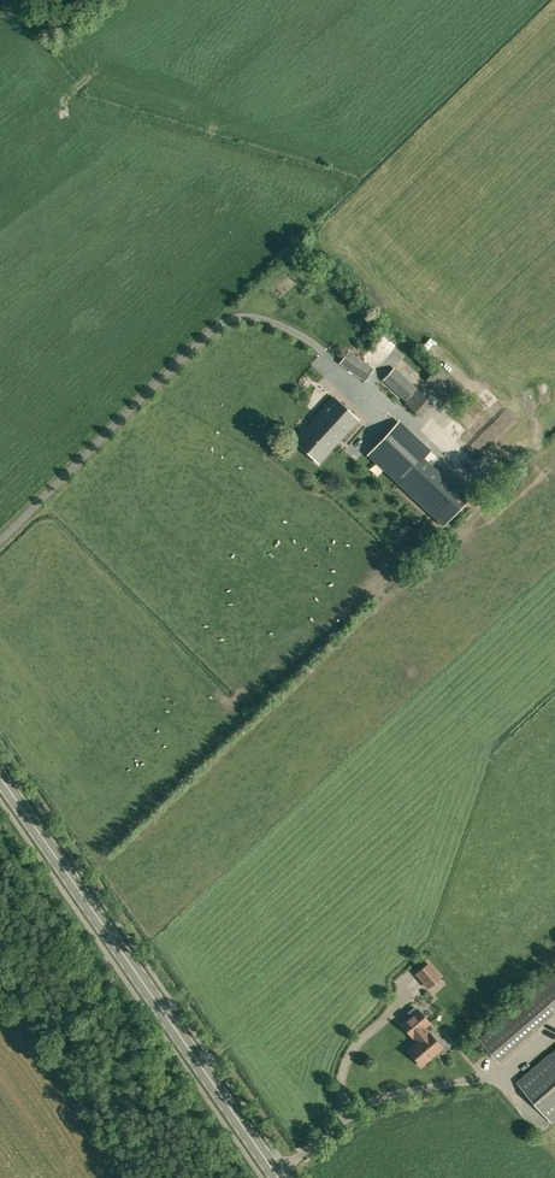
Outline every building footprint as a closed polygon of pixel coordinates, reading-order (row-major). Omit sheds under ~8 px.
[(374,368),(349,350),(339,363),(365,382),(374,368)] [(405,402),(416,390),(394,368),(382,380),(405,402)] [(343,437),(345,435),(358,420),(333,397),(309,424),(322,436),(324,434),(327,437),(335,429),(343,437)] [(399,420),(367,455),(399,486),(423,459),(431,451),(399,420)] [(294,440),(319,463),(345,435),(343,437),(335,429),(327,437),(324,434),(322,436),(309,424),(294,440)] [(440,977),(428,963),(416,973),(428,987),(440,977)] [(536,990),(489,1030),(508,1052),(554,1012),(536,990)] [(421,1065),(442,1047),(429,1032),(428,1033),(424,1027),(429,1022),(418,1009),(417,1010),(414,1007),(405,1014),(408,1018),(401,1024),(412,1037),(413,1036),(417,1042),(408,1050),(421,1065)] [(499,1060),(508,1052),(489,1030),(480,1038),(499,1060)] [(518,1082),(553,1122),(554,1120),(554,1051),(518,1082)]
